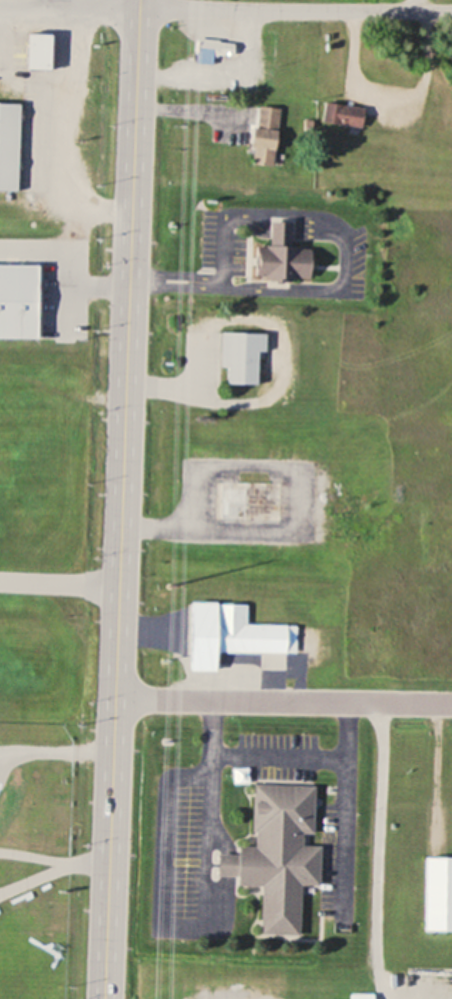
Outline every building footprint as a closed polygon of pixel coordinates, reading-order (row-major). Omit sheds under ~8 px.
[(51,69),(51,34),(27,34),(27,69),(51,69)] [(235,40),(195,40),(195,56),(235,56),(235,40)] [(322,121),(362,128),(365,108),(326,102),(322,121)] [(18,192),(20,103),(0,103),(0,191),(18,192)] [(250,163),(274,166),(281,108),(257,105),(250,163)] [(256,278),(311,280),(311,247),(293,246),(294,218),(272,218),(271,245),(257,245),(256,278)] [(38,338),(38,264),(0,264),(0,338),(38,338)] [(258,384),(259,354),(266,354),(266,332),(222,332),(222,366),(229,366),(229,383),(258,384)] [(221,521),(282,521),(282,480),(221,480),(221,521)] [(297,625),(247,624),(247,604),(216,604),(215,653),(297,653),(297,625)] [(314,786),(254,784),(253,846),(237,846),(237,854),(217,854),(217,877),(236,877),(236,886),(262,886),(261,935),(300,935),(301,886),(320,886),(320,846),(303,846),(304,833),(313,834),(314,786)] [(426,931),(451,931),(451,858),(426,858),(426,931)]
